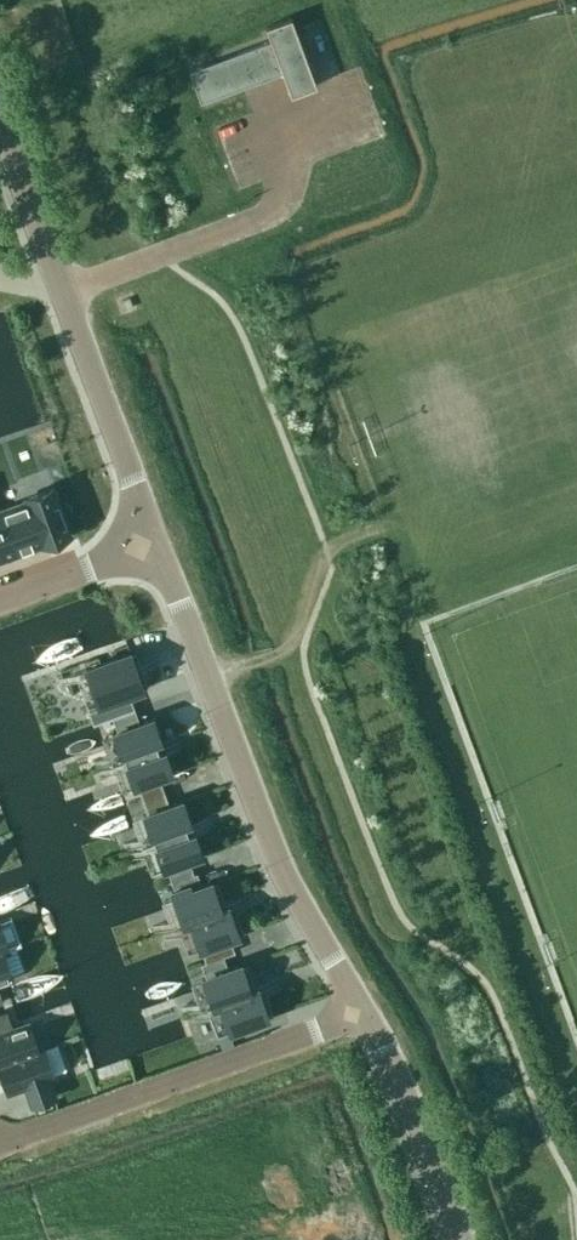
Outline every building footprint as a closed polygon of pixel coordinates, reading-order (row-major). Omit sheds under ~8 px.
[(267,40),(191,68),(203,100),(279,71),(286,91),(314,80),(295,28),(290,17),(263,27),(267,40)] [(53,490),(26,499),(43,547),(70,537),(53,490)] [(26,502),(0,511),(16,555),(41,546),(42,547),(43,547),(26,499),(25,500),(26,502)] [(0,511),(0,561),(16,555),(0,511)] [(129,653),(86,669),(98,702),(87,706),(93,723),(111,716),(134,708),(128,692),(142,687),(129,653)] [(162,745),(152,717),(139,722),(134,708),(111,716),(116,730),(113,731),(123,759),(162,745)] [(172,772),(162,745),(123,759),(133,786),(136,785),(141,798),(163,790),(159,777),(172,772)] [(192,827),(182,799),(168,804),(163,790),(141,798),(146,812),(142,813),(152,841),(192,827)] [(202,854),(192,827),(152,841),(162,869),(166,867),(171,880),(193,872),(188,859),(202,854)] [(196,871),(193,872),(171,880),(174,888),(170,890),(173,896),(172,896),(182,924),(189,921),(188,920),(221,908),(211,881),(201,885),(196,871)] [(228,906),(221,908),(188,920),(189,921),(199,948),(200,948),(205,961),(223,955),(234,951),(229,937),(238,934),(228,906)] [(1,951),(0,951),(0,980),(10,976),(1,951)] [(241,963),(227,968),(223,955),(205,961),(200,963),(205,976),(201,978),(211,1004),(250,990),(241,963)] [(257,988),(250,990),(211,1004),(206,1006),(216,1035),(267,1016),(257,988)] [(36,1049),(27,1024),(12,1029),(5,1010),(0,1012),(0,1065),(43,1049),(42,1047),(36,1049)] [(229,1031),(216,1036),(221,1049),(234,1044),(229,1031)] [(43,1049),(0,1065),(0,1070),(8,1091),(25,1084),(32,1104),(53,1096),(46,1077),(52,1075),(43,1049)]
